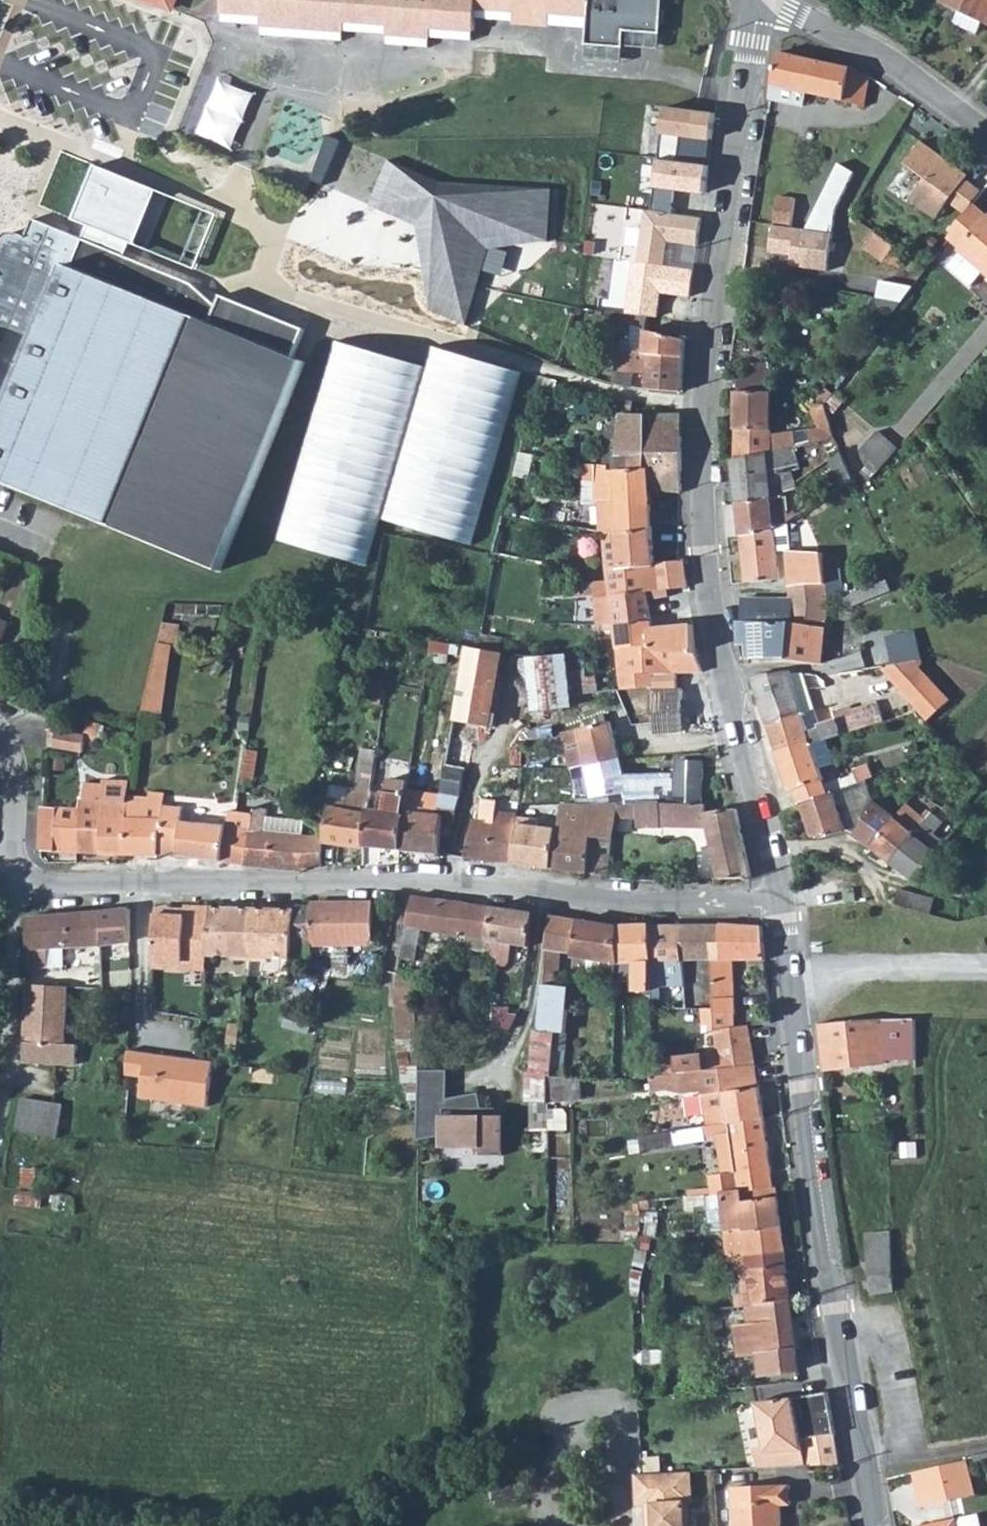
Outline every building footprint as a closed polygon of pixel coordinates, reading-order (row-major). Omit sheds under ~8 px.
[(172,9),(175,0),(149,0),(172,9)] [(222,12),(223,12),(222,22),(262,25),(262,35),(343,41),(343,31),(388,35),(387,45),(429,48),(429,38),(472,41),(473,31),(475,31),(475,19),(514,21),(514,23),(549,26),(549,25),(588,28),(586,45),(588,45),(587,56),(621,58),(622,48),(624,48),(624,42),(658,45),(659,34),(660,34),(663,0),(223,0),(222,12)] [(959,12),(982,23),(986,25),(986,0),(942,0),(941,3),(959,12)] [(982,23),(959,12),(954,23),(977,33),(982,23)] [(865,104),(870,77),(851,69),(851,68),(779,52),(772,85),(771,85),(769,99),(804,106),(806,93),(865,107),(865,104)] [(718,116),(670,108),(661,161),(680,164),(682,141),(714,144),(718,116)] [(957,168),(921,141),(905,163),(926,178),(910,200),(937,220),(949,202),(965,214),(982,191),(966,180),(955,172),(957,168)] [(427,314),(467,327),(489,251),(561,243),(560,188),(441,182),(347,144),(328,186),(419,227),(427,314)] [(707,198),(711,170),(680,164),(661,161),(653,213),(672,215),(675,195),(707,198)] [(857,170),(841,161),(809,227),(831,231),(833,220),(857,170)] [(968,176),(957,168),(955,172),(966,180),(968,176)] [(781,194),(777,222),(794,225),(798,197),(781,194)] [(948,239),(959,248),(958,250),(961,252),(948,267),(971,286),(983,272),(986,275),(986,219),(985,218),(986,216),(974,204),(948,239)] [(699,248),(702,220),(672,215),(653,213),(626,209),(619,260),(630,262),(666,267),(670,245),(699,248)] [(108,524),(220,570),(305,362),(294,357),(305,330),(223,296),(219,308),(193,283),(82,238),(34,219),(26,237),(19,234),(14,233),(10,233),(6,235),(2,237),(0,239),(0,481),(108,524)] [(809,227),(777,222),(774,250),(793,254),(792,264),(829,269),(834,231),(831,231),(809,227)] [(876,232),(866,245),(886,260),(896,247),(876,232)] [(666,267),(630,262),(623,314),(657,318),(660,294),(687,298),(692,270),(666,267)] [(620,350),(613,383),(631,387),(634,370),(649,371),(647,390),(682,392),(685,340),(646,330),(644,353),(620,350)] [(336,341),(276,539),(368,566),(381,519),(472,545),(522,373),(433,347),(427,368),(336,341)] [(834,437),(830,421),(819,424),(820,429),(771,436),(772,393),(737,392),(736,460),(794,447),(834,437)] [(629,401),(608,396),(609,410),(612,414),(621,415),(617,456),(648,455),(648,438),(682,438),(682,415),(628,415),(629,401)] [(861,473),(870,481),(898,448),(878,431),(861,451),(873,461),(861,473)] [(617,456),(616,471),(649,469),(650,489),(682,492),(682,438),(648,438),(648,455),(617,456)] [(736,460),(733,461),(738,502),(784,495),(783,492),(796,488),(791,471),(800,468),(794,447),(736,460)] [(535,455),(520,452),(514,477),(529,480),(535,455)] [(841,452),(829,458),(841,486),(853,479),(841,452)] [(599,532),(604,532),(652,531),(650,489),(649,469),(616,471),(608,471),(608,468),(585,464),(584,481),(596,481),(595,503),(598,503),(599,532)] [(784,495),(738,502),(741,536),(774,530),(787,522),(797,515),(795,511),(788,515),(786,497),(785,497),(785,495),(784,495)] [(774,530),(741,536),(746,583),(779,579),(777,552),(786,551),(790,551),(787,522),(774,530)] [(583,597),(599,596),(648,591),(688,587),(684,560),(655,564),(652,531),(604,532),(606,569),(609,568),(610,581),(580,584),(581,597),(583,597)] [(788,571),(789,587),(841,582),(838,556),(823,558),(823,553),(790,551),(786,551),(788,571)] [(841,582),(789,587),(792,600),(792,625),(826,626),(828,603),(844,597),(841,582)] [(648,591),(599,596),(604,651),(618,649),(655,647),(655,652),(695,654),(693,625),(652,629),(648,591)] [(581,597),(549,598),(550,609),(584,606),(583,597),(581,597)] [(747,623),(739,623),(740,644),(748,644),(749,659),(786,660),(823,663),(826,626),(792,625),(792,600),(745,599),(747,623)] [(9,624),(0,620),(0,646),(9,624)] [(887,643),(891,665),(922,659),(917,637),(887,643)] [(159,643),(143,710),(161,714),(171,645),(159,643)] [(655,647),(618,649),(623,690),(649,687),(650,693),(683,691),(684,673),(702,673),(695,654),(655,652),(655,647)] [(571,650),(529,654),(536,728),(577,724),(571,650)] [(922,660),(882,669),(928,721),(951,701),(920,668),(920,663),(923,663),(922,660)] [(618,670),(599,672),(601,688),(620,686),(618,670)] [(775,696),(761,700),(769,726),(815,711),(803,674),(797,673),(791,675),(790,671),(768,674),(775,696)] [(768,674),(753,676),(761,700),(775,696),(768,674)] [(683,691),(650,693),(651,717),(653,717),(654,734),(683,732),(681,706),(683,691)] [(815,711),(769,726),(777,754),(812,742),(813,744),(826,740),(884,722),(878,703),(852,711),(851,706),(833,712),(837,723),(820,728),(815,711)] [(420,712),(403,709),(401,717),(419,721),(420,712)] [(570,769),(573,768),(620,758),(610,722),(606,723),(604,715),(597,717),(598,725),(561,733),(570,769)] [(57,730),(55,747),(84,752),(85,741),(94,744),(100,724),(89,720),(85,735),(57,730)] [(448,760),(437,818),(443,819),(456,822),(466,769),(469,769),(477,726),(454,722),(448,760)] [(369,804),(364,846),(400,850),(404,813),(408,789),(416,737),(408,735),(407,740),(395,739),(387,792),(384,792),(382,806),(369,804)] [(812,742),(777,754),(790,792),(798,789),(802,804),(857,784),(874,777),(869,765),(854,770),(856,775),(842,781),(841,779),(824,785),(823,781),(825,780),(821,768),(834,764),(826,740),(813,744),(812,742)] [(945,745),(941,749),(944,753),(949,749),(945,745)] [(371,786),(377,754),(365,752),(359,784),(371,786)] [(404,813),(400,850),(440,854),(443,819),(437,818),(448,760),(438,758),(429,800),(424,799),(427,792),(408,789),(404,813)] [(620,758),(573,768),(577,793),(578,804),(590,804),(614,804),(638,804),(675,804),(675,774),(624,776),(620,758)] [(675,758),(675,774),(675,804),(705,805),(706,758),(675,758)] [(79,809),(78,853),(99,854),(126,854),(127,801),(130,787),(104,786),(104,785),(85,783),(84,797),(80,797),(79,809)] [(857,784),(802,804),(814,837),(823,838),(847,830),(838,806),(849,802),(852,810),(865,805),(857,784)] [(364,848),(364,846),(369,804),(370,792),(358,790),(357,793),(355,801),(347,799),(348,791),(333,788),(331,802),(329,802),(328,806),(331,807),(328,843),(364,848)] [(347,799),(355,801),(357,793),(348,791),(347,799)] [(472,820),(464,858),(480,860),(512,864),(517,817),(518,815),(497,812),(498,801),(483,799),(480,821),(472,820)] [(127,801),(126,854),(158,855),(180,857),(183,821),(184,807),(127,801)] [(855,835),(872,847),(895,818),(873,802),(860,831),(855,835)] [(553,869),(610,876),(613,837),(592,836),(590,804),(562,804),(559,834),(553,869)] [(590,804),(592,836),(613,837),(614,804),(590,804)] [(675,804),(638,804),(637,828),(661,829),(661,822),(707,823),(719,880),(752,878),(737,809),(706,813),(705,805),(675,804)] [(895,818),(872,847),(895,865),(926,821),(906,804),(895,818)] [(43,807),(40,851),(55,852),(57,808),(43,807)] [(254,814),(245,865),(299,870),(303,836),(266,833),(268,817),(269,809),(255,807),(254,814)] [(55,852),(78,853),(79,809),(57,808),(55,852)] [(228,825),(222,861),(245,865),(254,814),(230,811),(228,825)] [(926,821),(895,865),(918,883),(946,844),(934,834),(943,822),(932,813),(926,821)] [(268,817),(266,833),(303,836),(304,821),(268,817)] [(517,817),(512,864),(553,869),(559,834),(556,833),(557,829),(538,827),(539,820),(517,817)] [(183,821),(180,857),(222,861),(228,825),(183,821)] [(303,836),(299,870),(321,868),(322,836),(303,836)] [(855,888),(843,890),(845,903),(856,901),(855,888)] [(934,899),(903,891),(899,899),(891,896),(890,898),(890,901),(892,904),(895,905),(930,914),(934,899)] [(414,897),(408,926),(460,936),(459,947),(492,952),(488,940),(493,907),(414,897)] [(294,958),(293,961),(313,963),(312,945),(373,944),(373,903),(311,903),(311,906),(298,905),(298,911),(292,958),(294,958)] [(156,912),(154,967),(184,969),(184,962),(206,963),(207,955),(212,908),(186,907),(185,917),(173,916),(173,913),(156,912)] [(493,907),(488,940),(492,952),(497,966),(506,966),(506,962),(510,962),(512,944),(531,947),(536,913),(493,907)] [(251,959),(256,910),(212,908),(207,955),(234,956),(234,959),(251,959)] [(29,918),(29,967),(49,968),(63,967),(62,948),(100,946),(131,942),(130,909),(29,918)] [(298,911),(256,910),(251,959),(268,960),(268,957),(292,958),(298,911)] [(551,916),(546,948),(574,953),(573,956),(589,958),(588,968),(603,970),(603,984),(617,985),(618,975),(618,926),(551,916)] [(618,926),(618,975),(627,975),(627,981),(637,981),(636,990),(651,991),(651,987),(650,925),(618,926)] [(650,925),(651,987),(685,986),(683,962),(679,925),(650,925)] [(721,925),(679,925),(683,962),(712,960),(720,960),(721,925)] [(715,1031),(735,1027),(734,1014),(735,1014),(733,960),(765,960),(762,927),(721,925),(720,960),(712,960),(714,1008),(702,1008),(704,1024),(714,1024),(715,1031)] [(544,984),(540,1031),(557,1032),(564,1033),(568,987),(558,986),(544,984)] [(28,985),(25,1041),(65,1044),(69,987),(28,985)] [(915,1020),(820,1024),(825,1070),(886,1063),(886,1061),(915,1061),(915,1020)] [(680,1073),(756,1064),(748,1025),(735,1027),(715,1031),(718,1053),(665,1059),(665,1062),(659,1062),(660,1044),(650,1044),(649,1076),(680,1073)] [(240,1029),(229,1028),(227,1043),(238,1044),(240,1029)] [(557,1032),(540,1031),(533,1030),(529,1075),(526,1075),(526,1103),(532,1103),(549,1104),(548,1076),(552,1077),(557,1032)] [(65,1044),(25,1041),(24,1062),(77,1065),(78,1045),(65,1044)] [(214,1062),(147,1053),(141,1098),(207,1107),(214,1062)] [(756,1064),(680,1073),(683,1094),(702,1092),(707,1126),(764,1118),(756,1064)] [(680,1073),(649,1076),(652,1092),(667,1090),(683,1094),(680,1073)] [(568,1077),(568,1101),(582,1099),(582,1078),(568,1077)] [(22,1099),(17,1131),(58,1139),(64,1107),(22,1099)] [(496,1108),(443,1108),(443,1148),(480,1148),(480,1156),(504,1156),(504,1116),(496,1108)] [(707,1126),(704,1126),(706,1139),(718,1137),(724,1174),(709,1176),(711,1194),(775,1187),(775,1186),(774,1186),(764,1118),(707,1126)] [(672,1132),(639,1137),(641,1150),(674,1145),(672,1132)] [(775,1187),(711,1194),(709,1194),(712,1231),(725,1230),(728,1258),(734,1257),(785,1251),(778,1197),(775,1187)] [(650,1201),(641,1202),(642,1210),(651,1209),(650,1201)] [(894,1292),(891,1233),(866,1235),(872,1296),(894,1292)] [(785,1251),(734,1257),(735,1269),(749,1267),(752,1293),(737,1295),(738,1306),(747,1304),(790,1299),(785,1251)] [(674,1262),(664,1263),(664,1273),(674,1273),(674,1262)] [(790,1299),(747,1304),(748,1312),(754,1311),(756,1322),(736,1325),(739,1357),(759,1355),(761,1375),(798,1371),(790,1299)] [(670,1314),(666,1314),(666,1327),(682,1325),(681,1313),(677,1313),(670,1314)] [(835,1435),(828,1392),(794,1398),(756,1402),(765,1446),(755,1448),(758,1468),(806,1466),(802,1439),(835,1435)] [(835,1435),(802,1439),(806,1466),(839,1463),(835,1435)] [(967,1460),(914,1472),(923,1507),(952,1501),(947,1482),(971,1476),(967,1460)] [(686,1502),(693,1502),(691,1472),(636,1474),(638,1505),(647,1505),(654,1504),(655,1525),(687,1525),(686,1502)] [(777,1525),(782,1524),(781,1505),(791,1504),(790,1486),(733,1489),(735,1525),(777,1525)] [(929,1525),(980,1525),(978,1515),(929,1525)]
